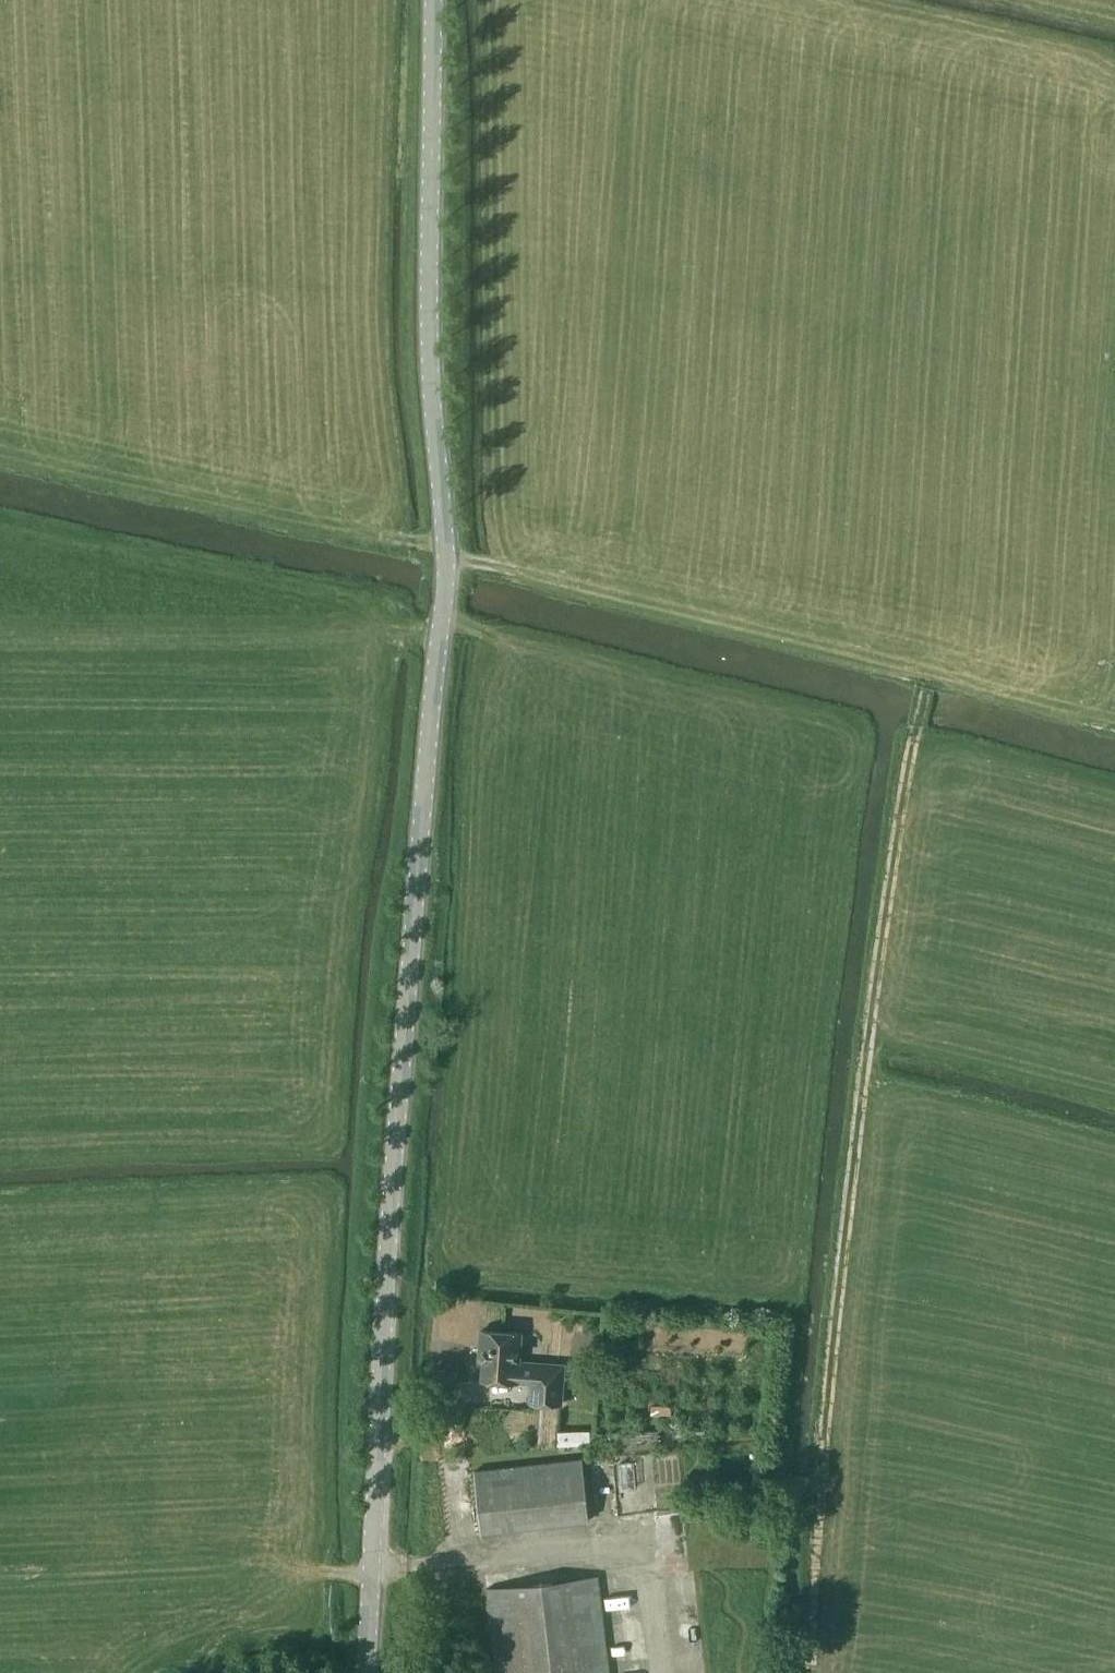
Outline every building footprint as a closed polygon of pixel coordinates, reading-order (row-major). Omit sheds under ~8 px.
[(519,1332),(479,1329),(478,1348),(482,1348),(480,1379),(515,1381),(516,1380),(530,1381),(528,1401),(559,1403),(561,1364),(517,1361),(519,1332)] [(595,1440),(595,1426),(565,1428),(566,1441),(595,1440)] [(583,1458),(474,1470),(481,1532),(590,1520),(583,1458)] [(597,1574),(486,1587),(496,1672),(609,1672),(597,1574)]
